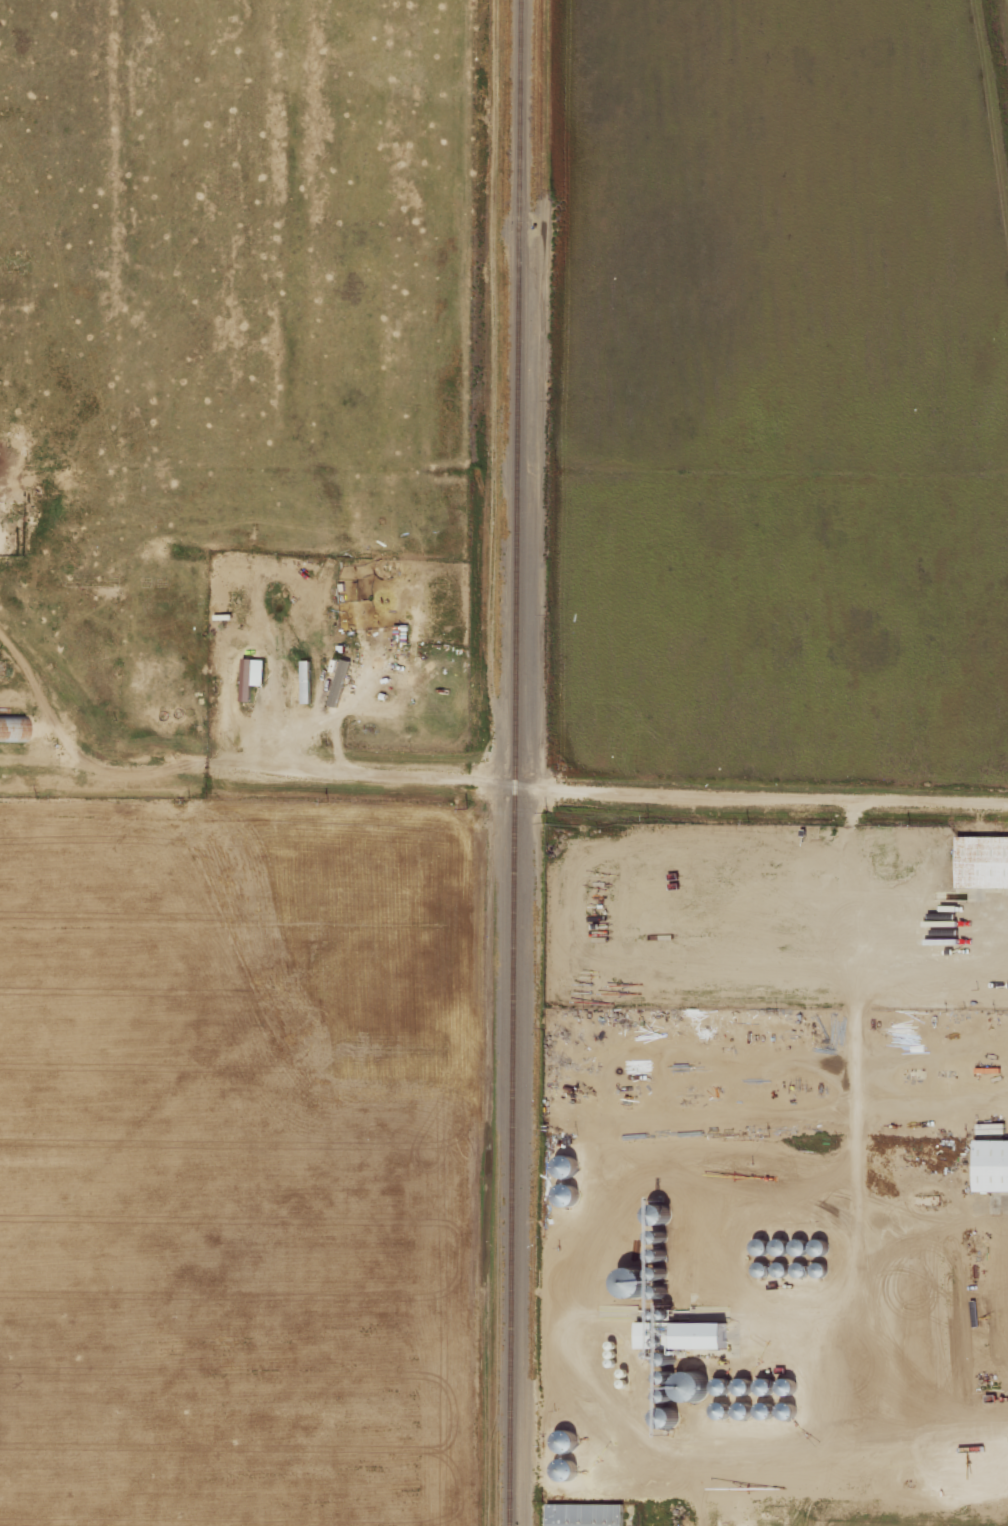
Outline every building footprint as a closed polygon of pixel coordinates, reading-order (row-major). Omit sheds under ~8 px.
[(263,685),(264,659),(242,658),(241,700),(252,701),(252,685),(263,685)] [(0,719),(0,736),(5,736),(5,738),(12,737),(12,741),(28,739),(26,718),(0,719)] [(958,886),(1007,886),(1007,835),(959,835),(958,886)] [(975,1139),(1007,1139),(1007,1190),(975,1190),(975,1139)] [(658,1348),(659,1321),(640,1321),(640,1347),(658,1348)] [(730,1348),(731,1322),(680,1321),(680,1347),(730,1348)] [(548,1503),(548,1525),(624,1525),(624,1503),(548,1503)]
